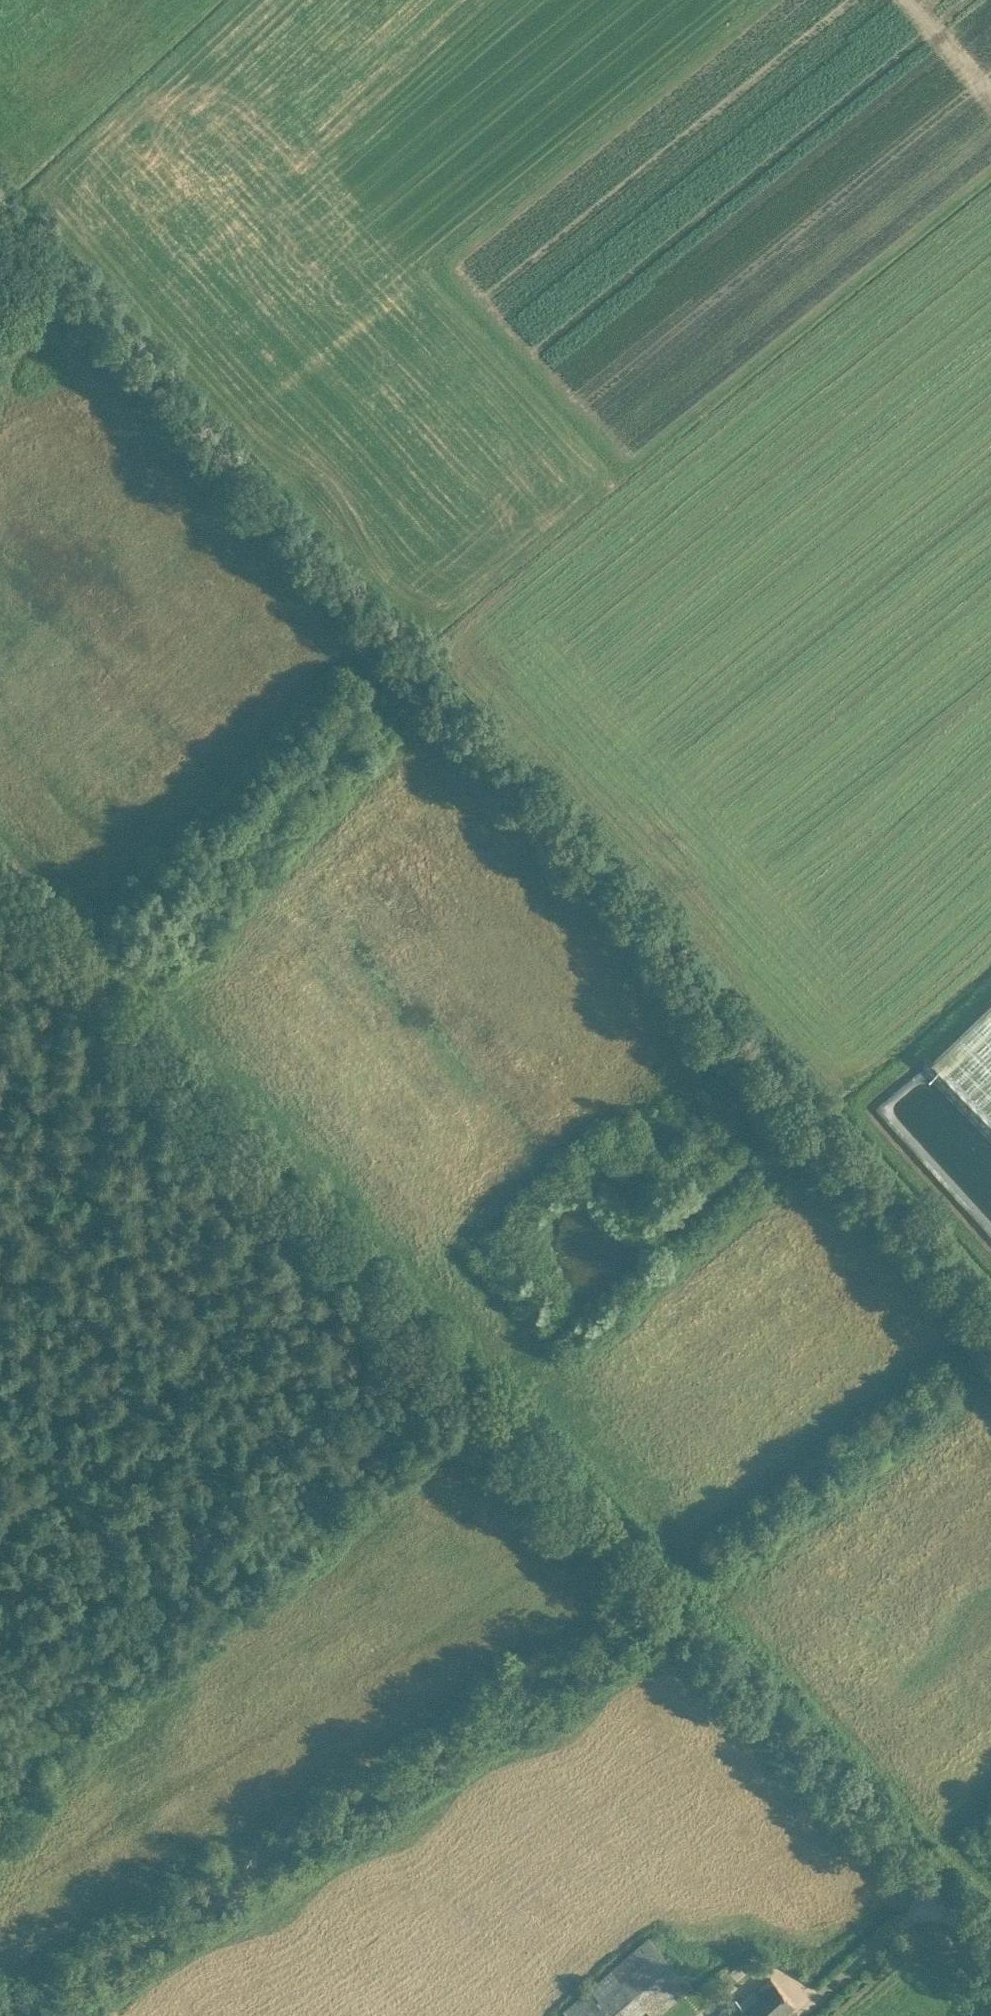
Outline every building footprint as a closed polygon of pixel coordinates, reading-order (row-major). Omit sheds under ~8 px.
[(934,1063),(990,1122),(990,1007),(934,1063)] [(613,1968),(648,2009),(654,2015),(658,2015),(694,1986),(650,1936),(613,1968)] [(740,2015),(783,2015),(796,2005),(772,1977),(757,1991),(761,1995),(745,2009),(737,2000),(731,2006),(740,2015)] [(731,2006),(719,2015),(740,2015),(731,2006)]
